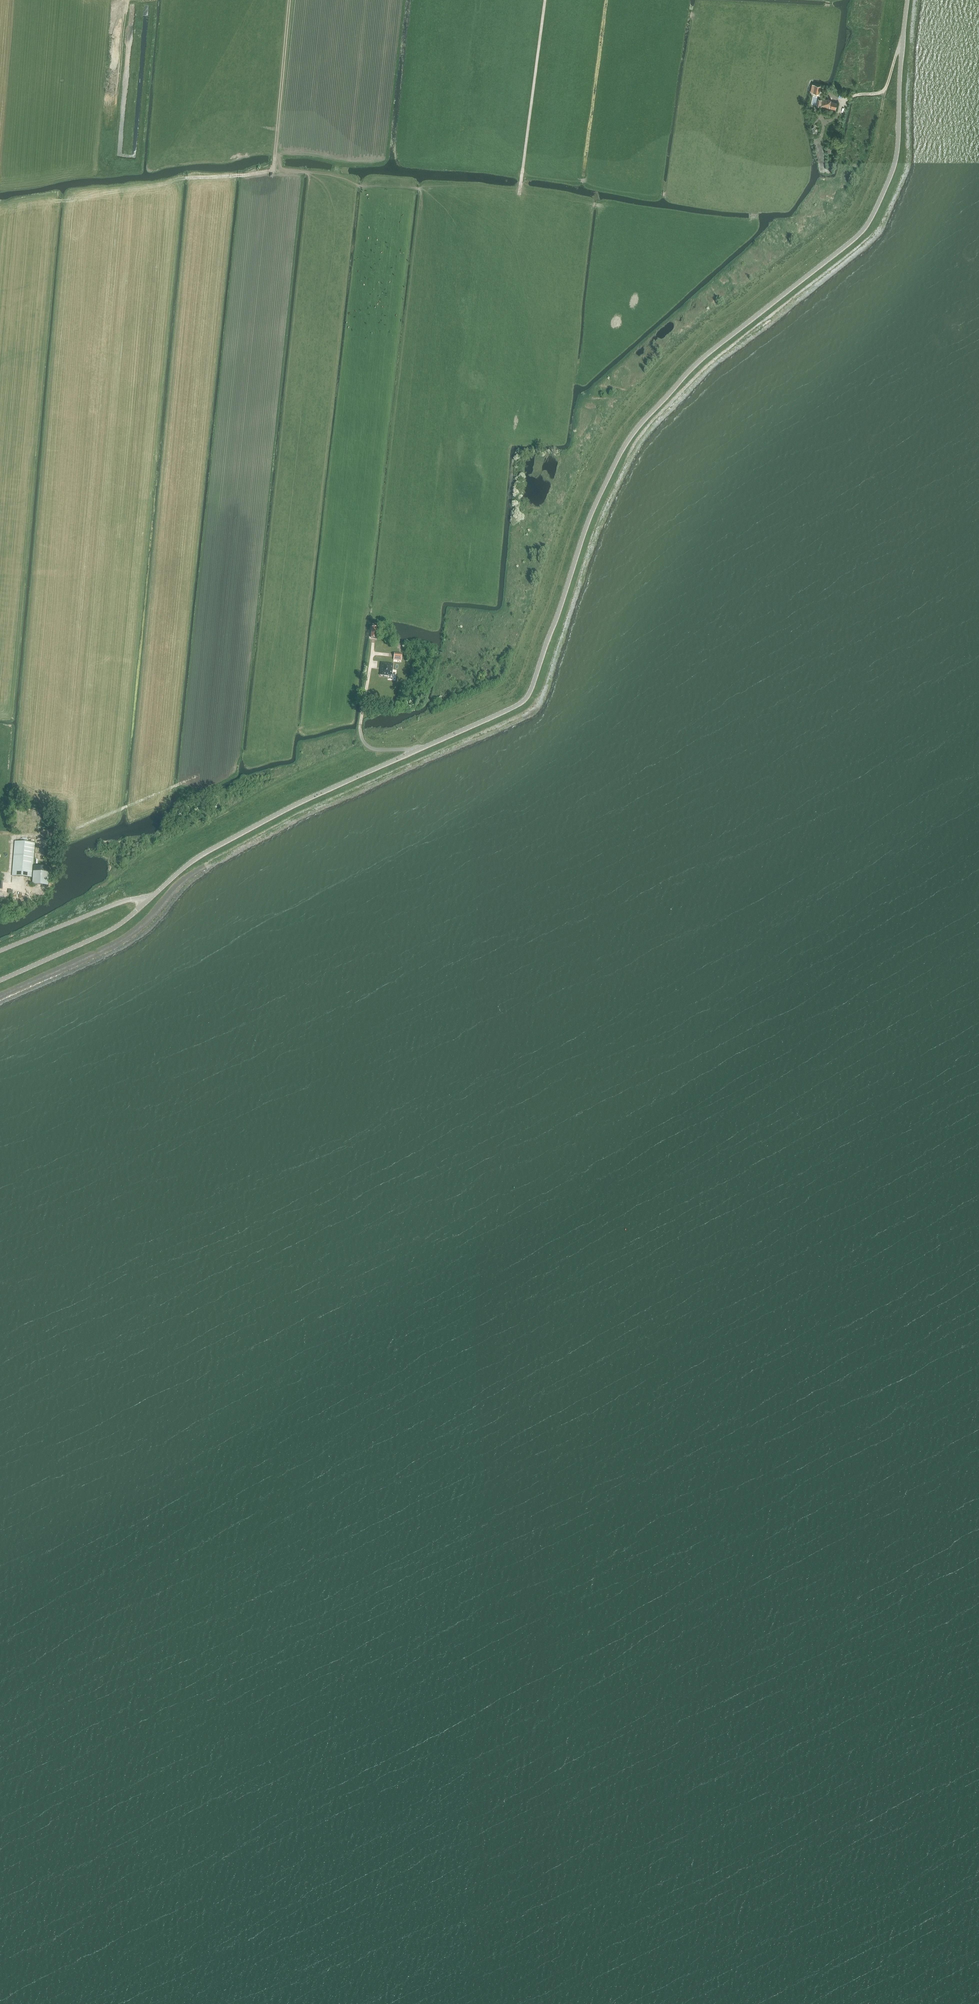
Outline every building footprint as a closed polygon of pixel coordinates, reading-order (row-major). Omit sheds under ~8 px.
[(813,84),(811,92),(819,94),(821,86),(813,84)] [(823,99),(818,98),(817,105),(836,109),(837,102),(831,101),(831,99),(823,97),(823,99)] [(825,119),(819,118),(818,124),(820,124),(820,128),(826,129),(827,121),(825,121),(825,119)] [(393,664),(382,663),(380,675),(388,676),(392,676),(393,664)] [(12,876),(32,878),(33,869),(35,843),(15,841),(12,876)] [(204,863),(191,871),(193,876),(207,868),(204,863)] [(48,886),(50,870),(34,869),(33,878),(32,884),(48,886)]
